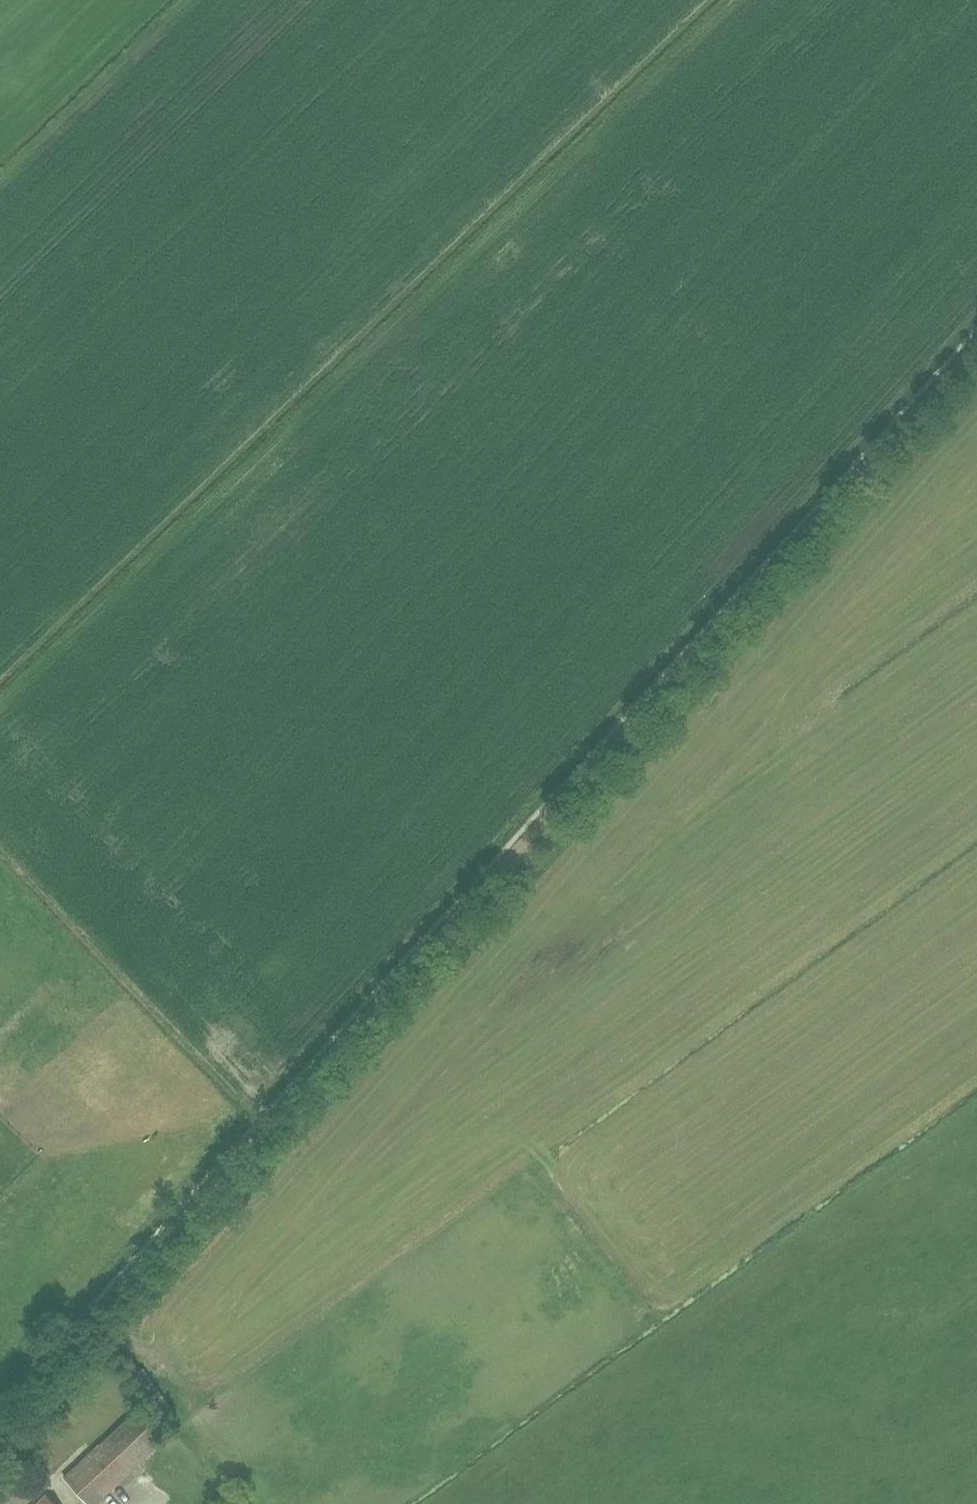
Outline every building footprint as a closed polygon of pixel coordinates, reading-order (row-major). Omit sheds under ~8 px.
[(166,1440),(137,1410),(63,1478),(87,1503),(97,1503),(166,1440)] [(47,1496),(38,1503),(55,1503),(47,1496)]
